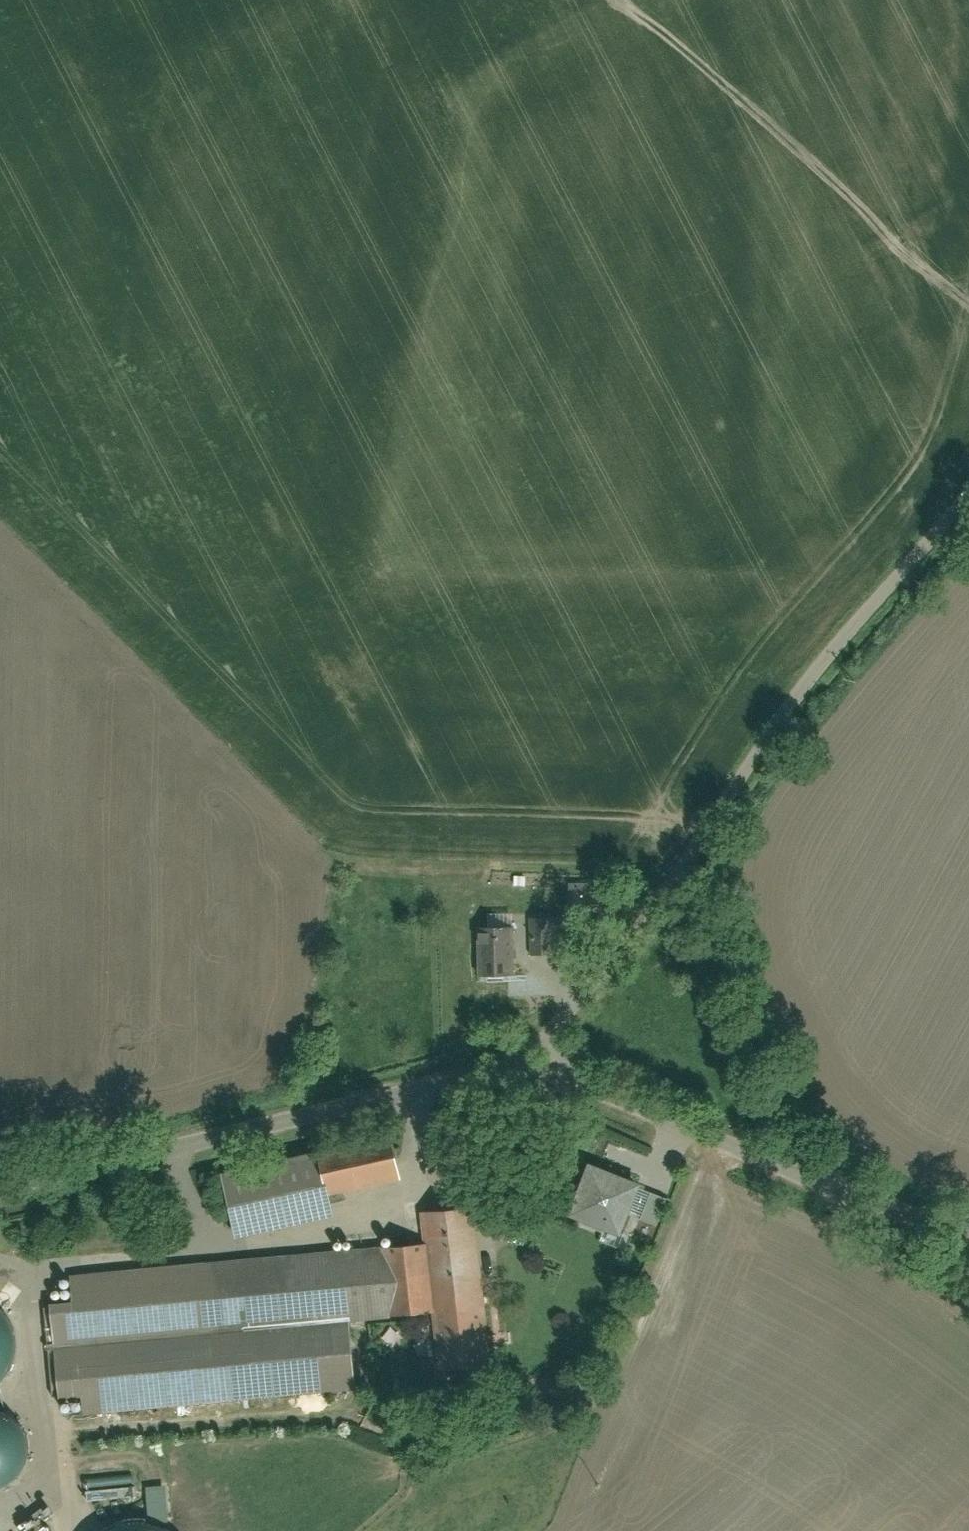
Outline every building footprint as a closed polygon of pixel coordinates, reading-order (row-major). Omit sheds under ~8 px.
[(530,917),(532,952),(577,949),(575,919),(617,916),(614,874),(574,877),(576,914),(530,917)] [(519,922),(482,921),(481,971),(518,972),(519,922)] [(391,1128),(221,1166),(237,1238),(336,1216),(332,1196),(403,1181),(391,1128)] [(645,1179),(593,1160),(574,1212),(627,1231),(645,1179)] [(76,1301),(52,1303),(62,1399),(87,1396),(88,1414),(357,1388),(351,1322),(434,1314),(439,1373),(490,1368),(474,1207),(422,1212),(425,1238),(74,1273),(76,1301)] [(14,1324),(6,1308),(0,1302),(0,1378),(4,1374),(13,1360),(16,1342),(14,1324)] [(30,1435),(25,1421),(17,1410),(5,1402),(0,1401),(0,1481),(5,1479),(16,1472),(25,1462),(30,1449),(30,1435)] [(89,1499),(136,1496),(135,1477),(88,1480),(89,1499)] [(171,1519),(150,1512),(127,1512),(106,1520),(92,1530),(187,1530),(171,1519)]
